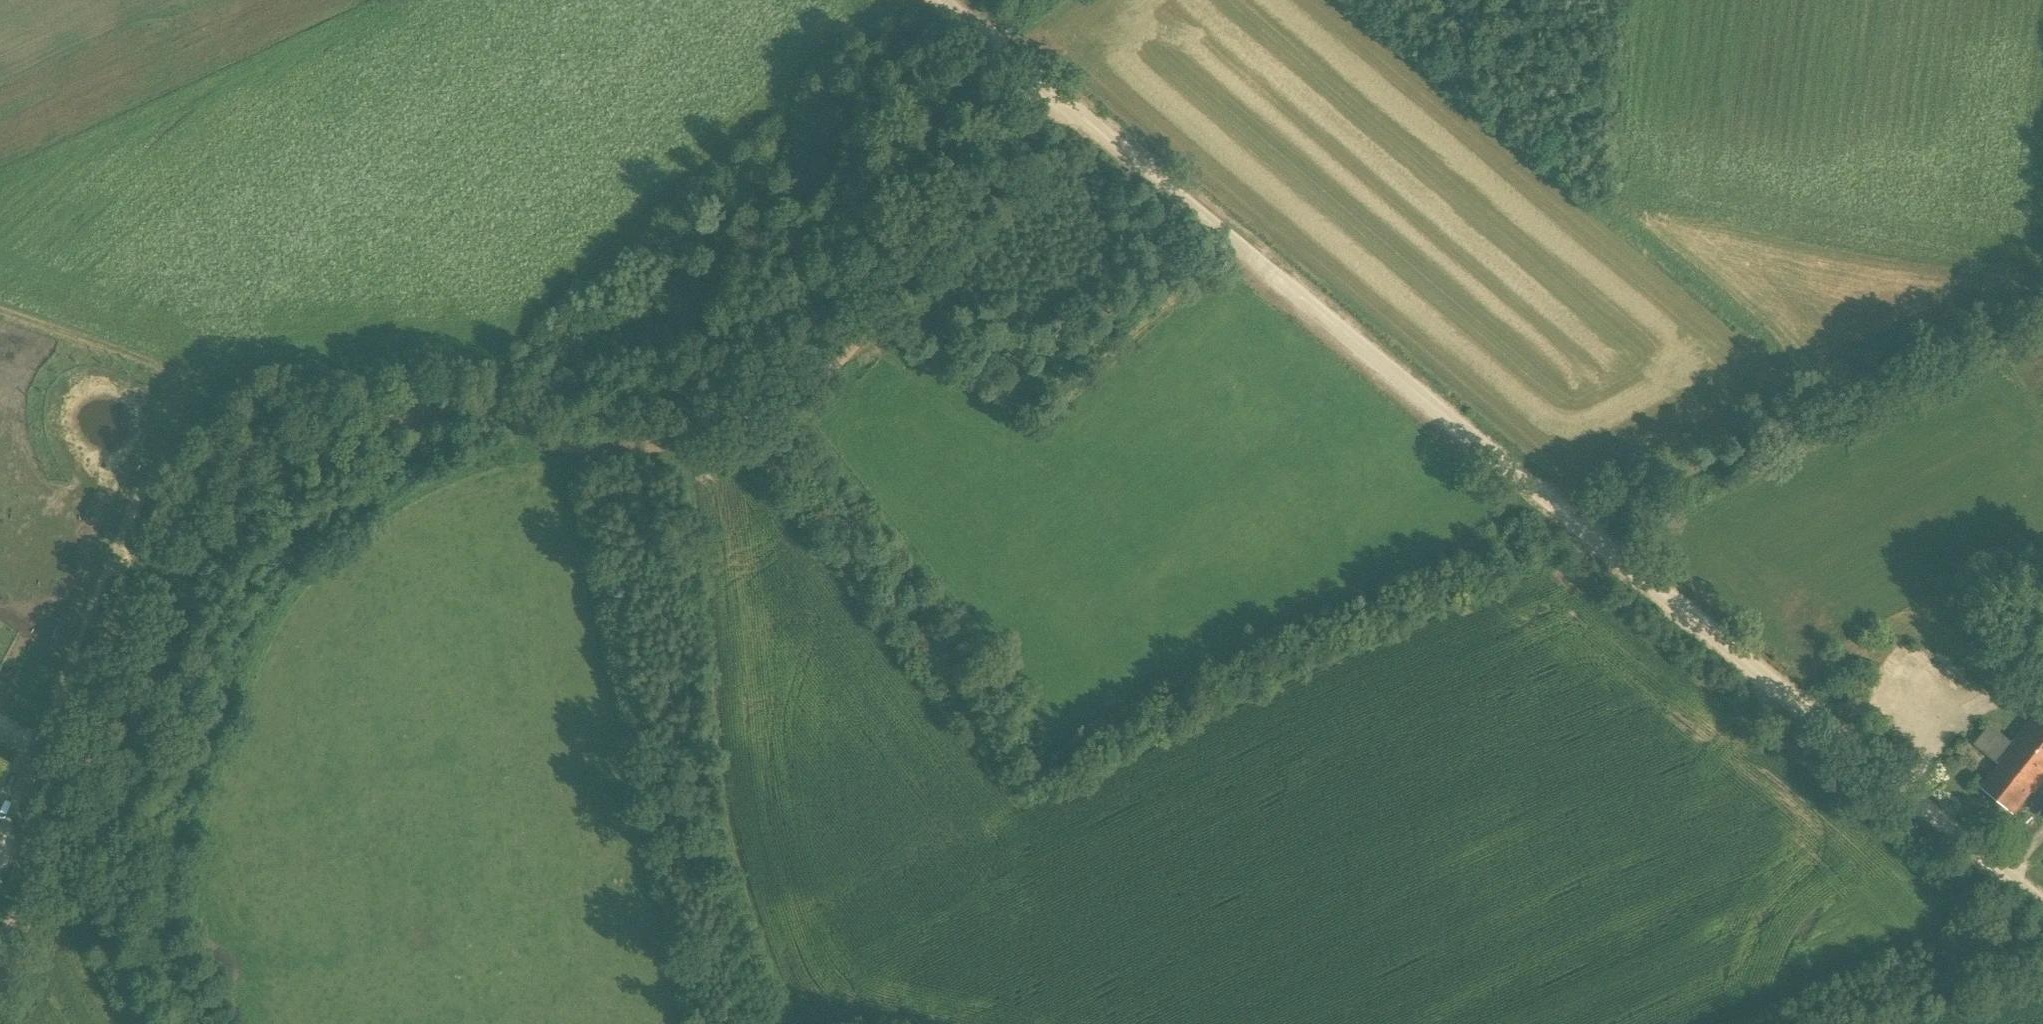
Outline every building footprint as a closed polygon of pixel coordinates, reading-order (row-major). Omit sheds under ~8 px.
[(2012,812),(2027,793),(2031,796),(2042,780),(2042,718),(2035,712),(2011,742),(1989,725),(1975,744),(1999,763),(1980,787),(2012,812)] [(13,758),(0,751),(0,783),(13,758)]
